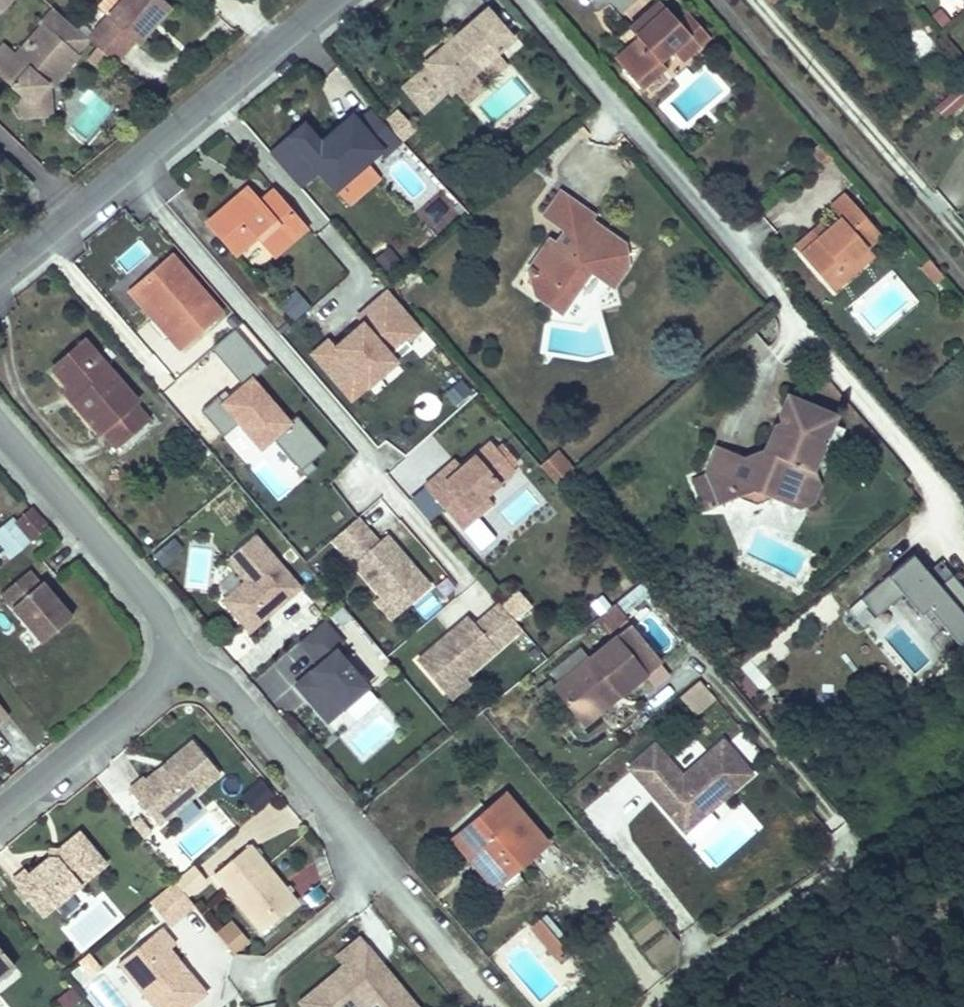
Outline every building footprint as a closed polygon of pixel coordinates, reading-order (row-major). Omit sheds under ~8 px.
[(169,0),(119,0),(108,12),(89,34),(90,35),(99,43),(112,54),(116,58),(135,37),(138,39),(154,22),(157,18),(171,2),(169,0)] [(0,69),(21,87),(34,99),(49,81),(45,78),(50,72),(57,79),(79,53),(77,51),(90,35),(89,34),(55,4),(40,21),(42,22),(0,69)] [(949,16),(940,6),(931,13),(940,24),(949,16)] [(425,66),(402,87),(421,109),(445,89),(449,93),(453,89),(470,75),(480,66),(493,55),(511,39),(485,9),(453,37),(444,44),(423,63),(425,66)] [(650,21),(634,36),(636,38),(613,59),(639,88),(662,68),(657,62),(670,50),(687,35),(676,23),(664,9),(650,21)] [(627,28),(634,36),(650,21),(643,13),(627,28)] [(687,35),(670,50),(680,61),(708,37),(686,13),(676,23),(687,35)] [(439,39),(444,44),(453,37),(448,31),(439,39)] [(112,54),(99,43),(91,53),(104,64),(112,54)] [(502,65),(493,55),(480,66),(489,76),(502,65)] [(34,99),(21,87),(22,113),(55,112),(53,82),(57,79),(50,72),(45,78),(49,81),(34,99)] [(464,101),(480,87),(470,75),(453,89),(464,101)] [(959,87),(937,105),(949,120),(963,107),(963,93),(959,87)] [(353,115),(322,140),(328,147),(359,121),(353,115)] [(400,116),(389,125),(398,135),(401,138),(411,129),(400,116)] [(328,147),(322,140),(306,154),(335,189),(338,187),(368,161),(382,149),(359,121),(328,147)] [(808,149),(818,159),(826,152),(817,141),(808,149)] [(368,161),(338,187),(350,201),(381,175),(368,161)] [(245,188),(240,192),(252,207),(258,202),(245,188)] [(252,207),(240,192),(206,222),(233,254),(255,235),(272,254),(303,228),(271,190),(258,202),(252,207)] [(825,227),(799,250),(825,281),(862,249),(880,233),(843,190),(832,200),(842,212),(825,227)] [(546,240),(527,266),(544,278),(532,293),(558,312),(588,270),(610,286),(625,265),(613,255),(622,243),(588,218),(590,215),(558,192),(542,215),(562,230),(552,244),(546,240)] [(794,245),(799,250),(825,227),(820,222),(794,245)] [(622,243),(613,255),(625,265),(622,243)] [(401,258),(388,245),(377,256),(389,269),(401,258)] [(862,249),(825,281),(832,289),(869,256),(862,249)] [(169,255),(133,286),(156,313),(159,310),(172,327),(165,334),(178,350),(220,314),(169,255)] [(943,274),(928,257),(921,263),(936,281),(943,274)] [(544,278),(527,266),(532,293),(544,278)] [(133,286),(127,290),(165,334),(172,327),(159,310),(156,313),(133,286)] [(311,305),(295,287),(281,301),(296,318),(311,305)] [(362,318),(334,342),(329,335),(311,350),(354,400),(371,385),(369,382),(399,357),(412,345),(408,340),(420,329),(390,294),(386,289),(358,313),(362,318)] [(214,348),(242,382),(221,398),(262,448),(276,436),(301,467),(306,473),(315,466),(310,460),(319,452),(325,447),(296,413),(290,418),(255,375),(267,365),(237,329),(225,339),(214,348)] [(51,368),(69,388),(77,398),(71,402),(97,433),(100,432),(113,447),(147,418),(134,404),(135,401),(83,341),(51,368)] [(69,388),(64,393),(71,402),(77,398),(69,388)] [(716,504),(736,496),(751,490),(769,498),(776,501),(793,494),(811,502),(818,486),(811,473),(822,447),(839,409),(784,388),(762,447),(771,451),(766,462),(756,463),(714,445),(703,471),(716,504)] [(238,425),(225,434),(240,454),(253,444),(238,425)] [(491,441),(460,467),(445,480),(438,473),(425,484),(463,528),(476,517),(470,509),(485,496),(515,470),(491,441)] [(762,447),(756,463),(766,462),(771,451),(762,447)] [(558,453),(542,467),(557,484),(573,470),(558,453)] [(445,480),(460,467),(454,460),(438,473),(445,480)] [(751,490),(736,496),(753,505),(769,498),(751,490)] [(793,494),(776,501),(795,510),(811,502),(793,494)] [(476,517),(491,504),(485,496),(470,509),(476,517)] [(384,500),(368,510),(382,533),(399,522),(384,500)] [(30,508),(15,521),(31,540),(46,528),(30,508)] [(429,586),(414,568),(411,571),(402,561),(405,559),(385,535),(377,542),(356,518),(331,539),(380,596),(384,593),(400,611),(429,586)] [(185,548),(175,536),(155,552),(165,565),(185,548)] [(248,632),(298,588),(253,536),(226,559),(245,581),(222,601),(248,632)] [(926,607),(958,645),(963,640),(963,586),(940,558),(928,568),(914,552),(860,597),(876,616),(903,593),(919,612),(926,607)] [(414,568),(405,559),(402,561),(411,571),(414,568)] [(28,569),(1,592),(42,641),(72,616),(41,580),(39,582),(28,569)] [(650,593),(640,582),(614,602),(624,615),(650,593)] [(400,611),(384,593),(380,596),(375,600),(391,618),(400,611)] [(624,615),(614,602),(594,619),(599,626),(609,619),(613,624),(624,615)] [(464,677),(520,629),(498,604),(474,625),(467,617),(444,637),(446,640),(436,649),(434,646),(416,661),(442,690),(460,674),(463,678),(464,677)] [(607,636),(628,619),(624,615),(613,624),(609,619),(599,626),(607,636)] [(327,618),(321,624),(303,641),(322,662),(294,687),(328,725),(374,684),(340,646),(347,640),(327,618)] [(554,686),(576,714),(585,724),(637,682),(663,661),(632,623),(554,686)] [(436,649),(446,640),(444,637),(434,646),(436,649)] [(449,699),(468,682),(464,677),(463,678),(460,674),(442,690),(449,699)] [(695,714),(716,696),(699,676),(678,695),(695,714)] [(8,713),(0,704),(0,720),(8,713)] [(143,776),(129,788),(158,824),(167,816),(190,797),(220,772),(193,740),(166,762),(169,764),(161,771),(158,768),(146,779),(143,776)] [(629,767),(684,831),(709,810),(705,805),(718,794),(722,798),(751,774),(722,741),(682,776),(655,744),(629,767)] [(166,762),(158,768),(161,771),(169,764),(166,762)] [(504,794),(459,833),(501,882),(546,843),(504,794)] [(705,805),(709,810),(722,798),(718,794),(705,805)] [(152,829),(136,810),(128,816),(144,836),(152,829)] [(25,868),(11,879),(41,916),(105,863),(79,831),(59,848),(58,857),(49,856),(29,873),(25,868)] [(501,882),(459,833),(452,839),(494,888),(501,882)] [(296,902),(249,845),(214,874),(261,931),(296,902)] [(50,848),(49,856),(58,857),(59,848),(50,848)] [(208,877),(195,863),(175,880),(188,894),(208,877)] [(188,894),(175,880),(153,898),(173,923),(196,905),(188,894)] [(233,918),(217,931),(233,951),(249,938),(233,918)] [(554,935),(539,918),(530,926),(544,943),(554,935)] [(118,963),(154,1006),(189,1006),(206,994),(187,970),(182,974),(176,966),(180,963),(170,949),(175,945),(161,928),(118,963)] [(544,943),(556,957),(565,949),(554,935),(544,943)] [(407,996),(390,974),(385,978),(380,971),(384,968),(359,937),(335,957),(342,966),(299,1001),(303,1006),(360,1006),(361,1006),(393,1006),(407,996)] [(15,965),(0,947),(0,977),(15,965)] [(102,967),(89,951),(75,962),(88,977),(102,967)] [(187,970),(180,963),(176,966),(182,974),(187,970)] [(390,974),(384,968),(380,971),(385,978),(390,974)] [(53,997),(67,1006),(69,1006),(79,994),(63,982),(53,997)] [(407,996),(393,1006),(416,1006),(407,996)]
